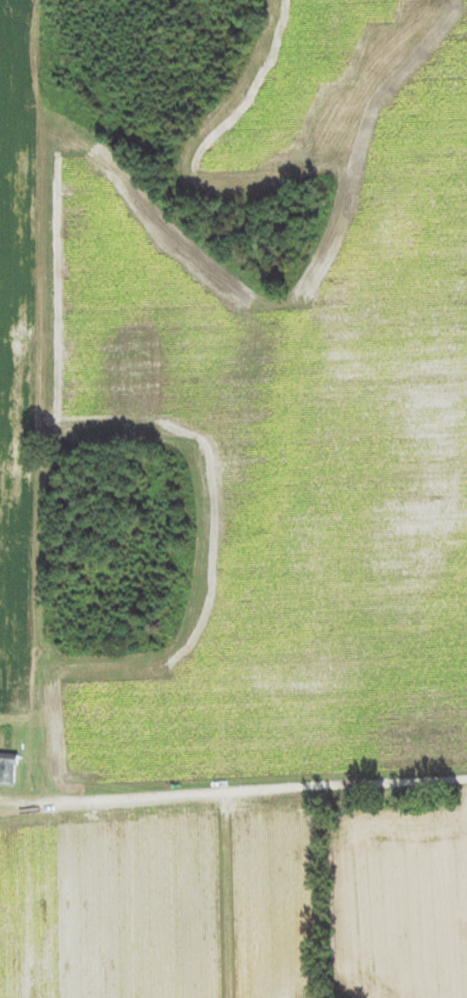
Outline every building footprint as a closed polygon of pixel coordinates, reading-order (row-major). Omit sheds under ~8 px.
[(17,786),(17,753),(0,753),(0,786),(17,786)]
